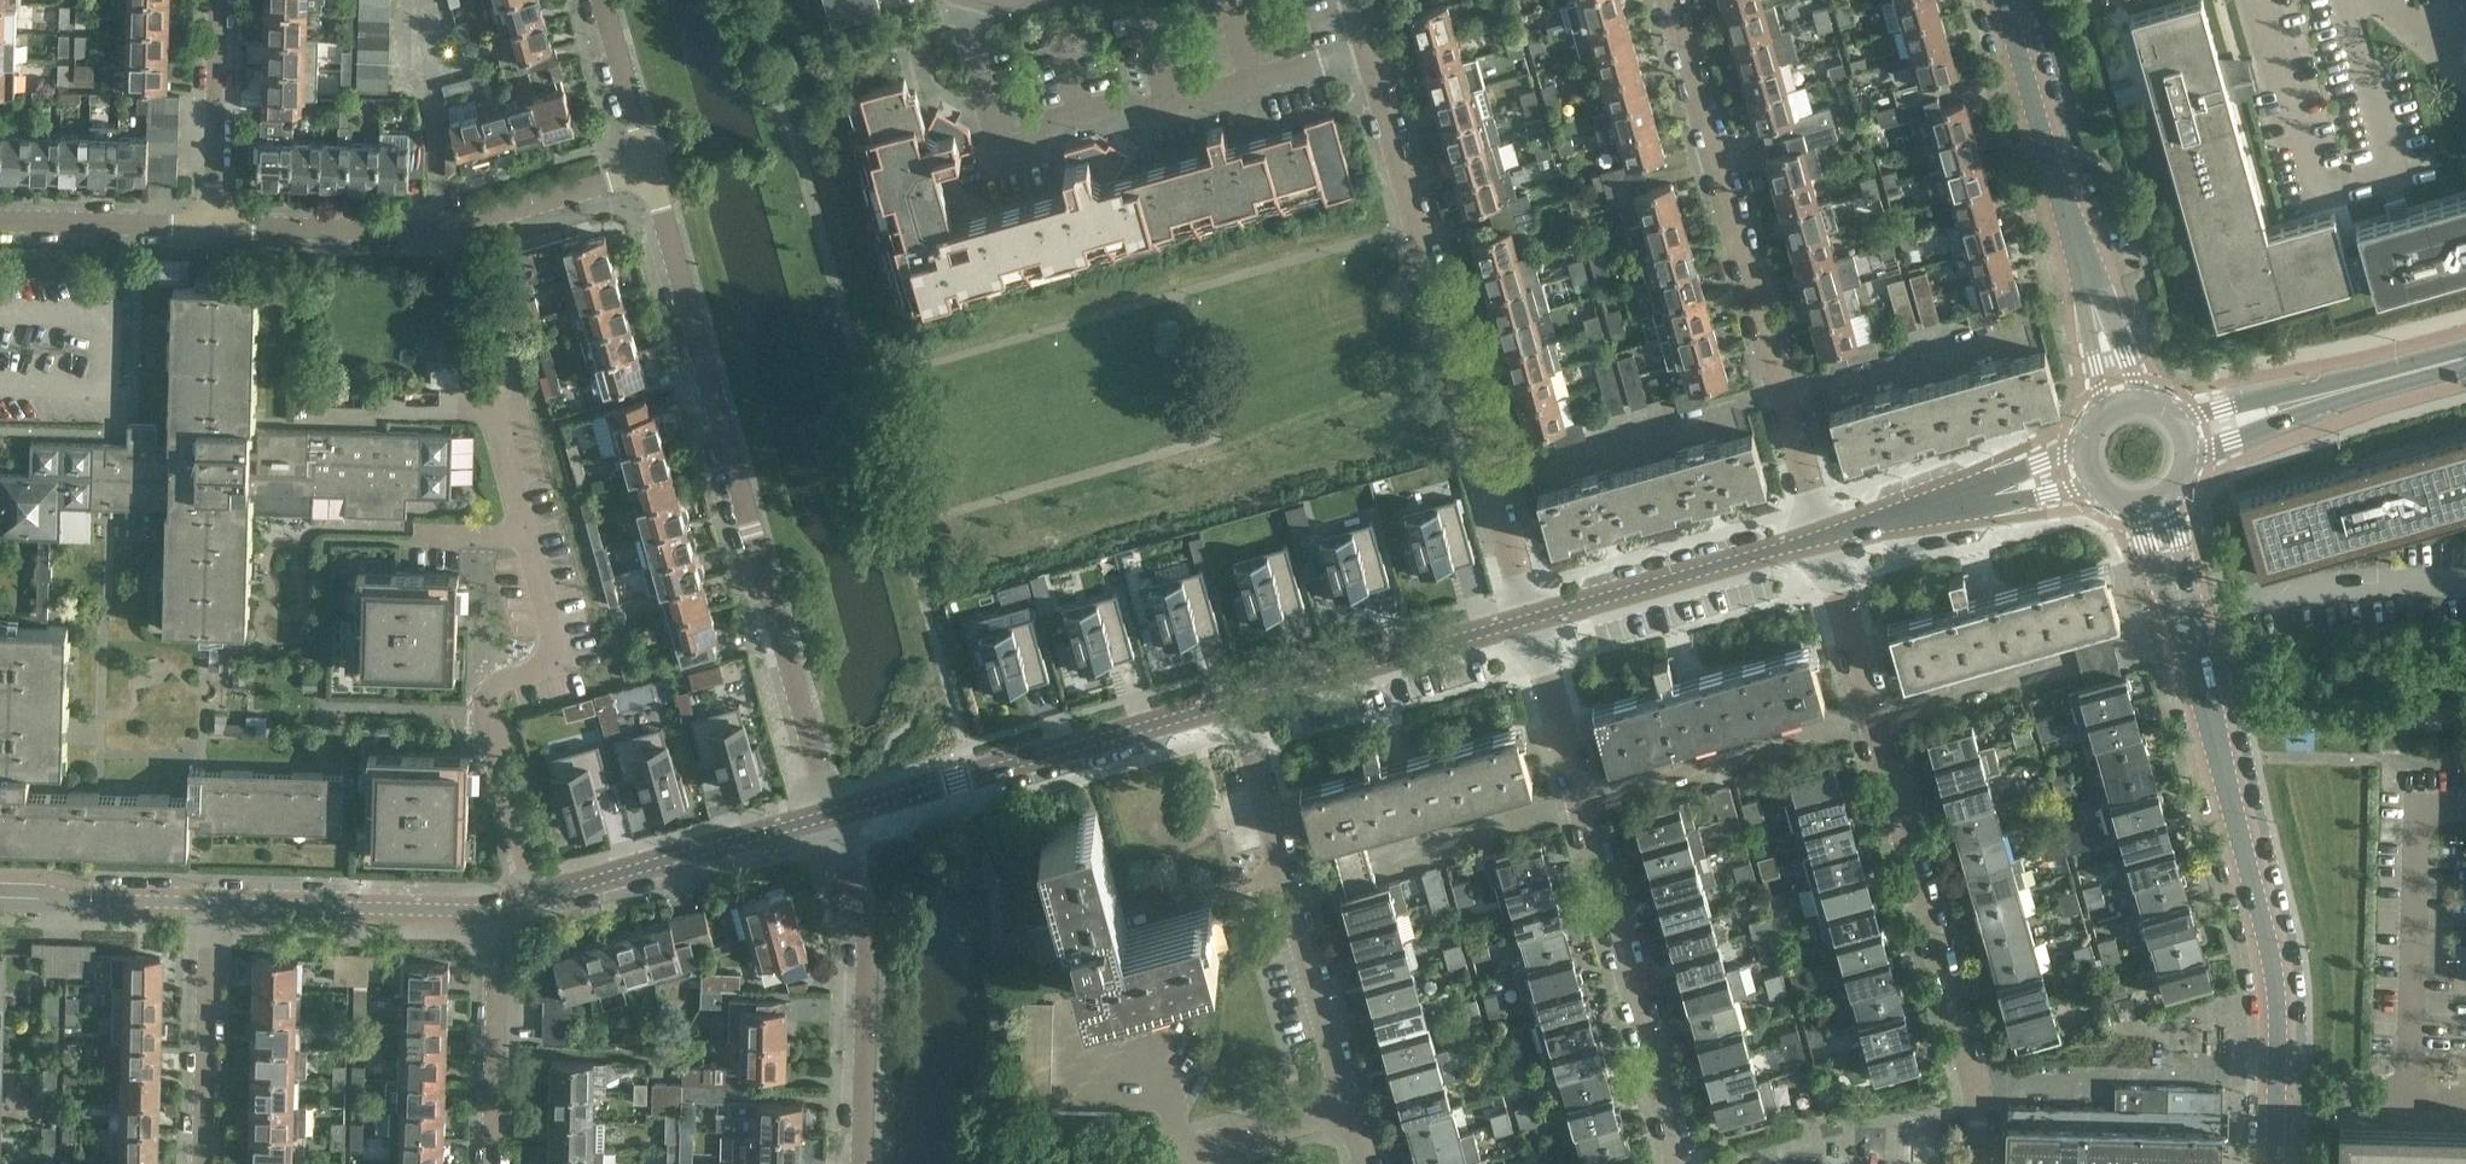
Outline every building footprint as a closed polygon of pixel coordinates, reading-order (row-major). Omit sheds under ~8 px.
[(170,1),(143,0),(129,0),(128,29),(169,30),(170,1)] [(308,0),(267,0),(267,10),(308,11),(308,0)] [(343,12),(353,12),(353,0),(343,0),(343,12)] [(539,0),(509,0),(497,3),(505,31),(544,19),(539,0)] [(827,30),(859,21),(857,16),(881,9),(880,8),(878,0),(819,0),(827,30)] [(1561,3),(1569,31),(1575,30),(1589,26),(1624,16),(1623,13),(1621,7),(1623,7),(1622,5),(1625,2),(1625,0),(1572,0),(1561,3)] [(1726,17),(1764,6),(1762,0),(1721,0),(1726,17)] [(1904,26),(1905,28),(1941,18),(1936,0),(1897,0),(1904,26)] [(2345,250),(2335,214),(2268,233),(2264,221),(2265,221),(2264,218),(2263,218),(2260,204),(2259,201),(2255,188),(2256,188),(2255,184),(2254,184),(2250,171),(2251,171),(2250,167),(2249,168),(2246,154),(2245,151),(2241,138),(2241,137),(2240,134),(2236,121),(2237,121),(2236,117),(2235,117),(2231,104),(2232,104),(2231,100),(2230,101),(2230,100),(2227,87),(2226,84),(2222,71),(2223,70),(2222,67),(2221,67),(2217,54),(2218,54),(2217,50),(2216,50),(2213,37),(2212,33),(2212,34),(2208,20),(2207,17),(2203,4),(2204,3),(2203,0),(2199,0),(2198,0),(2198,1),(2185,5),(2185,4),(2181,5),(2181,6),(2168,9),(2164,10),(2165,10),(2151,14),(2151,13),(2148,14),(2148,15),(2135,19),(2134,18),(2130,19),(2131,24),(2132,24),(2135,37),(2136,41),(2136,40),(2140,54),(2141,57),(2145,70),(2144,71),(2145,74),(2146,74),(2150,87),(2150,91),(2151,91),(2154,104),(2155,107),(2159,121),(2160,124),(2164,137),(2163,137),(2164,141),(2165,141),(2169,154),(2169,158),(2169,157),(2173,171),(2174,174),(2178,187),(2178,191),(2179,191),(2183,204),(2182,204),(2183,208),(2184,208),(2187,221),(2188,225),(2188,224),(2192,238),(2193,241),(2197,254),(2197,258),(2198,258),(2202,271),(2201,271),(2202,275),(2203,275),(2206,288),(2207,292),(2207,291),(2211,305),(2211,308),(2212,308),(2216,321),(2215,322),(2216,326),(2221,325),(2221,324),(2234,320),(2234,321),(2238,320),(2237,319),(2251,316),(2254,315),(2267,311),(2268,312),(2271,311),(2271,310),(2284,306),(2284,307),(2356,287),(2345,250)] [(18,4),(0,3),(0,32),(17,32),(18,4)] [(391,5),(391,4),(360,3),(359,18),(390,19),(390,18),(390,5),(391,5)] [(1850,3),(1835,7),(1838,16),(1852,12),(1850,3)] [(1764,6),(1726,17),(1726,19),(1732,37),(1733,37),(1735,45),(1783,32),(1775,4),(1764,7),(1764,6)] [(1412,15),(1409,16),(1410,17),(1411,17),(1413,25),(1412,25),(1418,44),(1456,34),(1448,6),(1448,5),(1425,11),(1424,12),(1412,15)] [(70,6),(69,6),(61,6),(60,26),(70,26),(70,6)] [(86,7),(77,7),(76,26),(86,26),(86,7)] [(1814,13),(1816,22),(1830,18),(1828,9),(1814,13)] [(307,40),(308,11),(267,10),(266,39),(307,40)] [(352,31),(353,12),(343,12),(342,31),(352,31)] [(1855,23),(1852,12),(1838,16),(1841,27),(1855,23)] [(1589,26),(1575,30),(1583,58),(1597,54),(1633,44),(1633,43),(1628,25),(1627,25),(1625,19),(1624,16),(1589,26)] [(389,31),(390,19),(359,18),(359,32),(390,33),(390,31),(389,31)] [(1833,29),(1830,18),(1816,22),(1820,33),(1833,29)] [(1941,18),(1905,28),(1912,55),(1913,56),(1949,45),(1948,45),(1946,37),(1947,36),(1941,18)] [(552,48),(552,47),(544,19),(505,31),(513,59),(515,59),(527,55),(552,48)] [(456,25),(461,43),(471,41),(465,23),(456,25)] [(169,59),(169,30),(128,29),(127,58),(169,59)] [(1527,33),(1529,42),(1543,38),(1541,29),(1527,33)] [(17,32),(0,32),(0,60),(16,61),(17,32)] [(390,35),(390,33),(359,32),(358,46),(389,47),(389,35),(390,35)] [(1735,45),(1734,45),(1734,46),(1735,46),(1737,54),(1736,54),(1742,74),(1780,63),(1772,36),(1783,33),(1783,32),(1735,45)] [(1456,34),(1418,44),(1423,63),(1424,63),(1426,71),(1425,72),(1426,73),(1427,72),(1464,62),(1456,34)] [(69,35),(68,35),(60,35),(60,55),(69,55),(69,35)] [(1505,39),(1508,49),(1522,44),(1519,35),(1505,39)] [(86,36),(76,36),(76,55),(85,55),(86,36)] [(1546,49),(1543,38),(1529,42),(1532,53),(1546,49)] [(306,69),(307,40),(266,39),(265,68),(306,69)] [(476,60),(471,41),(461,43),(467,62),(476,60)] [(1525,55),(1522,44),(1508,49),(1511,59),(1525,55)] [(1633,44),(1597,54),(1604,80),(1604,81),(1640,71),(1639,69),(1637,63),(1638,63),(1638,62),(1633,44)] [(1920,83),(1894,90),(1898,105),(1938,94),(1938,93),(1937,93),(1934,82),(1934,80),(1957,74),(1951,54),(1950,54),(1948,46),(1949,46),(1949,45),(1913,56),(1920,83)] [(389,47),(358,46),(358,61),(389,62),(389,61),(389,48),(389,47)] [(554,47),(552,47),(552,48),(527,55),(531,70),(549,65),(554,81),(564,78),(558,60),(554,48),(555,48),(554,47)] [(342,49),(342,70),(351,70),(352,50),(342,49)] [(531,70),(527,55),(515,59),(519,73),(531,70)] [(168,88),(169,59),(127,58),(127,72),(120,72),(119,87),(168,88)] [(1464,62),(1427,72),(1429,81),(1428,81),(1434,101),(1472,90),(1485,86),(1477,58),(1473,59),(1464,62)] [(1854,72),(1855,72),(1868,68),(1865,58),(1851,62),(1854,72)] [(16,61),(0,60),(0,106),(3,106),(3,90),(13,91),(15,91),(16,61)] [(389,64),(389,62),(358,61),(357,75),(388,76),(388,64),(389,64)] [(1780,63),(1742,74),(1747,93),(1748,92),(1751,101),(1750,101),(1750,102),(1751,102),(1788,91),(1787,90),(1780,64),(1780,63)] [(69,64),(68,64),(59,64),(59,84),(68,84),(69,64)] [(1832,79),(1846,75),(1843,64),(1829,68),(1832,79)] [(95,65),(76,65),(75,84),(94,84),(95,65)] [(265,68),(264,97),(264,98),(303,99),(305,99),(306,69),(265,68)] [(350,89),(351,70),(342,70),(341,89),(350,89)] [(1640,71),(1604,81),(1612,108),(1612,109),(1612,110),(1649,99),(1643,80),(1642,80),(1640,72),(1641,72),(1641,71),(1640,71)] [(389,76),(388,76),(357,75),(357,91),(388,92),(388,90),(388,78),(389,78),(389,76)] [(480,75),(461,80),(464,89),(483,84),(480,75)] [(886,84),(840,97),(840,99),(841,98),(844,109),(845,112),(852,139),(851,139),(852,141),(853,140),(858,161),(860,167),(864,181),(857,183),(858,184),(869,225),(869,226),(881,266),(881,268),(893,308),(893,310),(963,291),(966,304),(968,304),(989,298),(992,297),(1033,286),(1034,285),(1075,274),(1076,274),(1117,262),(1138,256),(1145,254),(1160,250),(1201,238),(1202,238),(1242,227),(1244,226),(1284,215),(1286,214),(1326,203),(1335,200),(1342,198),(1356,195),(1333,116),(1305,124),(1307,132),(1294,135),(1292,128),(1228,146),(1214,150),(1116,177),(1129,154),(1128,153),(1125,158),(1108,149),(1108,148),(1107,148),(1095,141),(1065,150),(1069,164),(1066,165),(1070,179),(1071,184),(1068,191),(954,223),(938,168),(942,160),(947,159),(961,155),(961,152),(974,148),(969,128),(957,121),(956,121),(953,126),(936,116),(935,115),(934,116),(927,129),(916,91),(909,93),(905,78),(886,84)] [(464,89),(461,80),(443,85),(445,94),(464,89)] [(1542,88),(1545,99),(1560,95),(1557,84),(1542,88)] [(1472,90),(1434,101),(1439,119),(1440,119),(1441,124),(1442,127),(1441,127),(1441,128),(1479,117),(1493,114),(1485,86),(1472,90)] [(564,89),(537,97),(548,137),(575,129),(571,114),(572,114),(571,108),(569,108),(564,89)] [(13,106),(13,91),(3,90),(3,106),(13,106)] [(1521,94),(1524,105),(1538,101),(1535,90),(1521,94)] [(33,91),(33,101),(52,101),(52,92),(33,91)] [(1788,91),(1751,102),(1752,104),(1753,110),(1752,110),(1752,111),(1758,130),(1762,129),(1766,142),(1785,137),(1834,123),(1830,107),(1795,117),(1788,91)] [(62,92),(62,101),(81,102),(81,93),(62,92)] [(91,93),(91,102),(110,103),(110,93),(91,93)] [(149,111),(150,95),(138,94),(138,111),(148,111),(149,111)] [(1898,105),(1877,110),(1882,127),(1903,121),(1929,113),(1936,139),(1973,130),(1968,111),(1967,111),(1964,103),(1965,103),(1965,101),(1963,102),(1942,108),(1942,107),(1941,106),(1941,107),(1938,95),(1938,94),(1898,105)] [(179,95),(150,95),(149,111),(178,111),(179,111),(179,110),(178,110),(179,98),(179,95)] [(1545,99),(1548,109),(1562,105),(1560,95),(1545,99)] [(302,114),(303,99),(264,98),(264,97),(262,97),(261,113),(302,114)] [(361,106),(380,107),(381,98),(361,97),(361,106)] [(548,137),(537,97),(508,105),(520,145),(548,137)] [(400,99),(381,98),(380,107),(400,108),(400,99)] [(350,184),(351,143),(349,143),(350,99),(340,99),(339,143),(322,142),(321,183),(350,184)] [(1649,99),(1612,110),(1620,137),(1620,138),(1657,128),(1656,127),(1655,127),(1653,119),(1654,119),(1649,99)] [(1541,111),(1538,101),(1524,105),(1526,115),(1541,111)] [(520,145),(508,105),(480,113),(491,153),(520,145)] [(148,111),(148,124),(179,125),(179,124),(178,124),(178,111),(149,111),(148,111)] [(491,153),(480,113),(451,121),(458,146),(462,161),(462,169),(476,165),(474,158),(491,153)] [(1479,117),(1441,128),(1442,128),(1443,131),(1445,136),(1444,137),(1449,156),(1487,145),(1498,142),(1500,141),(1493,114),(1479,117)] [(1542,117),(1525,122),(1528,134),(1545,129),(1542,117)] [(292,183),(293,142),(293,127),(283,127),(283,119),(261,119),(261,142),(251,141),(251,158),(259,158),(259,164),(260,164),(260,182),(292,183)] [(1768,157),(1766,158),(1766,159),(1767,159),(1768,161),(1769,167),(1768,167),(1773,185),(1812,174),(1823,171),(1815,145),(1837,139),(1833,125),(1835,124),(1834,123),(1785,137),(1766,142),(1770,156),(1768,157)] [(178,127),(179,125),(148,124),(148,138),(149,138),(149,139),(178,140),(178,139),(178,127)] [(1223,126),(1208,131),(1214,150),(1228,146),(1223,126)] [(1627,165),(1603,172),(1607,187),(1645,177),(1645,176),(1644,176),(1641,165),(1642,164),(1641,163),(1665,156),(1659,136),(1658,136),(1656,128),(1657,128),(1620,138),(1627,165)] [(1973,130),(1936,139),(1944,167),(1980,158),(1977,150),(1978,150),(1973,130)] [(408,186),(409,175),(424,176),(425,145),(421,132),(408,131),(380,131),(380,144),(379,185),(408,186)] [(30,176),(32,135),(3,134),(1,175),(30,176)] [(60,176),(61,135),(32,135),(30,176),(60,176)] [(89,177),(90,136),(61,135),(60,176),(89,177)] [(118,178),(119,137),(90,136),(89,177),(118,178)] [(148,154),(149,139),(149,138),(148,138),(119,137),(118,178),(147,179),(148,179),(148,154)] [(178,141),(178,140),(149,139),(148,154),(162,154),(178,154),(178,153),(177,152),(178,141)] [(1561,154),(1562,154),(1575,150),(1572,140),(1558,144),(1561,154)] [(321,183),(322,142),(293,142),(292,183),(321,183)] [(1487,145),(1449,156),(1455,175),(1456,175),(1458,183),(1457,183),(1457,184),(1495,173),(1506,170),(1498,142),(1487,145)] [(379,185),(380,144),(351,143),(350,184),(379,185)] [(462,161),(458,146),(447,146),(446,176),(448,176),(460,176),(460,177),(462,177),(462,169),(462,161)] [(1540,160),(1553,156),(1551,146),(1537,150),(1540,160)] [(162,184),(162,154),(148,154),(148,179),(147,179),(146,183),(148,184),(148,183),(160,183),(160,184),(162,184)] [(177,184),(178,154),(162,154),(162,184),(163,184),(176,184),(177,184)] [(1944,167),(1926,173),(1933,201),(1952,195),(1988,185),(1983,168),(1983,167),(1982,167),(1981,162),(1980,159),(1981,159),(1981,158),(1980,158),(1944,167)] [(1897,170),(1882,174),(1885,184),(1900,180),(1897,170)] [(1495,173),(1457,184),(1458,184),(1460,192),(1459,192),(1465,213),(1488,206),(1489,208),(1489,207),(1493,219),(1492,219),(1492,220),(1532,208),(1528,194),(1503,201),(1495,174),(1495,173)] [(1812,174),(1773,185),(1774,186),(1779,206),(1780,205),(1782,213),(1820,202),(1812,176),(1812,174)] [(1645,177),(1607,187),(1611,202),(1636,195),(1644,221),(1644,222),(1644,223),(1681,213),(1675,193),(1674,194),(1672,186),(1673,185),(1673,184),(1670,184),(1670,185),(1649,190),(1649,189),(1648,189),(1645,178),(1646,177),(1645,177)] [(1861,181),(1863,190),(1878,186),(1875,177),(1861,181)] [(1903,193),(1900,180),(1885,184),(1889,197),(1903,193)] [(1988,185),(1952,195),(1953,197),(1953,198),(1960,224),(1995,214),(1993,206),(1994,205),(1988,185)] [(1882,200),(1878,186),(1863,190),(1867,204),(1882,200)] [(2460,199),(2460,198),(2457,199),(2457,200),(2444,203),(2440,204),(2427,208),(2423,209),(2410,213),(2410,212),(2406,213),(2407,215),(2394,219),(2393,217),(2390,218),(2377,222),(2376,222),(2373,223),(2360,227),(2360,226),(2356,227),(2357,231),(2358,231),(2361,244),(2361,245),(2345,250),(2356,287),(2372,282),(2375,294),(2375,295),(2376,298),(2380,297),(2379,297),(2393,293),(2396,292),(2409,288),(2409,289),(2413,288),(2413,287),(2426,283),(2426,284),(2430,283),(2443,279),(2446,278),(2460,274),(2460,275),(2463,274),(2463,273),(2465,272),(2465,197),(2460,199)] [(1784,224),(1780,226),(1784,241),(1789,240),(1789,241),(1827,231),(1838,227),(1831,199),(1820,202),(1782,213),(1782,214),(1781,214),(1782,215),(1783,215),(1785,223),(1784,223),(1784,224)] [(1475,239),(1473,240),(1473,242),(1474,241),(1477,249),(1476,250),(1481,269),(1519,258),(1519,257),(1511,230),(1536,223),(1532,208),(1492,220),(1493,221),(1493,220),(1496,232),(1496,234),(1475,240),(1475,239)] [(1644,223),(1633,226),(1641,254),(1652,251),(1689,241),(1688,240),(1687,240),(1685,232),(1686,232),(1681,213),(1644,223)] [(1995,214),(1960,224),(1960,226),(1961,227),(1967,249),(1967,250),(1968,251),(2004,241),(1999,223),(1998,223),(1996,215),(1997,215),(1996,214),(1995,214)] [(1899,232),(1901,240),(1915,236),(1913,229),(1899,232)] [(1827,231),(1789,241),(1795,262),(1796,261),(1798,269),(1835,259),(1827,231)] [(1877,238),(1879,246),(1893,243),(1891,234),(1877,238)] [(572,268),(575,278),(614,266),(605,235),(581,242),(579,235),(507,255),(518,293),(533,289),(530,280),(572,268)] [(1918,248),(1915,236),(1901,240),(1904,252),(1918,248)] [(1689,241),(1652,251),(1660,278),(1660,279),(1696,269),(1691,249),(1690,250),(1688,241),(1689,241)] [(2004,241),(1968,251),(1975,278),(1976,280),(2012,270),(2012,269),(2011,270),(2009,261),(2010,261),(2004,241)] [(1896,253),(1893,243),(1879,246),(1882,257),(1896,253)] [(1604,252),(1590,256),(1589,256),(1592,267),(1607,263),(1604,252)] [(1519,258),(1481,269),(1487,288),(1488,288),(1490,296),(1527,286),(1519,258)] [(1569,263),(1572,273),(1586,269),(1583,259),(1569,263)] [(1798,269),(1797,270),(1797,271),(1798,270),(1801,278),(1800,279),(1805,297),(1842,286),(1835,260),(1835,259),(1798,269)] [(1610,274),(1607,263),(1592,267),(1595,278),(1610,274)] [(622,295),(614,266),(575,278),(561,281),(569,310),(622,295)] [(1589,281),(1586,269),(1572,273),(1575,285),(1589,281)] [(1696,269),(1660,279),(1667,304),(1668,305),(1668,307),(1704,297),(1704,296),(1703,296),(1701,288),(1702,288),(1696,269)] [(2012,270),(1976,280),(1983,308),(1984,309),(1997,305),(2008,302),(2008,303),(2009,303),(2009,301),(2020,298),(2015,279),(2014,279),(2011,271),(2012,270)] [(1926,273),(1912,277),(1911,278),(1913,286),(1928,282),(1926,273)] [(1904,279),(1903,280),(1889,283),(1891,293),(1907,288),(1904,279)] [(1527,286),(1490,296),(1492,309),(1490,311),(1489,315),(1490,319),(1493,322),(1496,323),(1497,325),(1535,314),(1549,310),(1541,282),(1527,286)] [(1939,321),(1928,282),(1913,286),(1924,326),(1926,325),(1926,324),(1937,321),(1937,322),(1939,321)] [(1842,286),(1805,297),(1810,317),(1812,317),(1814,325),(1850,315),(1862,312),(1854,283),(1842,286)] [(251,512),(251,505),(264,493),(346,495),(346,515),(399,516),(399,497),(450,498),(452,434),(406,433),(406,441),(388,441),(389,432),(376,432),(376,441),(360,440),(360,431),(253,429),(256,289),(174,287),(170,446),(157,445),(156,453),(142,452),(142,445),(32,442),(31,474),(0,473),(0,537),(61,539),(61,518),(72,507),(113,508),(113,502),(122,502),(122,509),(141,509),(141,504),(170,505),(170,508),(168,508),(165,629),(247,632),(251,512)] [(1917,328),(1907,288),(1891,293),(1902,332),(1904,332),(1904,331),(1915,327),(1915,328),(1917,328)] [(630,323),(622,295),(569,310),(576,337),(579,337),(630,323)] [(1668,307),(1654,311),(1662,339),(1676,335),(1712,325),(1707,305),(1706,305),(1704,300),(1703,297),(1704,297),(1668,307)] [(527,301),(532,320),(541,317),(536,299),(527,301)] [(1983,308),(1967,312),(1967,313),(1968,314),(1972,325),(1971,326),(1971,328),(2001,319),(1997,305),(1984,309),(1983,308)] [(1606,313),(1609,323),(1623,319),(1620,309),(1606,313)] [(1535,314),(1497,325),(1502,344),(1503,344),(1506,352),(1505,352),(1505,353),(1543,342),(1543,341),(1535,315),(1535,314)] [(1585,319),(1588,329),(1601,325),(1599,315),(1585,319)] [(1814,325),(1813,325),(1813,326),(1814,326),(1816,334),(1815,335),(1821,355),(1844,348),(1858,344),(1858,343),(1851,318),(1850,315),(1814,325)] [(546,336),(541,317),(532,320),(537,338),(546,336)] [(1612,333),(1613,333),(1626,329),(1623,319),(1609,323),(1612,333)] [(637,350),(630,323),(579,337),(586,365),(598,361),(637,350)] [(1590,339),(1604,335),(1601,325),(1588,329),(1590,339)] [(1676,335),(1662,339),(1670,366),(1684,362),(1719,352),(1718,349),(1716,344),(1717,343),(1712,325),(1676,335)] [(1543,342),(1505,353),(1506,353),(1508,361),(1507,361),(1513,381),(1550,370),(1551,370),(1561,367),(1554,339),(1543,342)] [(1858,344),(1844,348),(1848,362),(1848,363),(1878,354),(1877,352),(1877,353),(1873,341),(1874,341),(1874,340),(1874,339),(1858,343),(1858,344)] [(645,379),(637,350),(598,361),(606,390),(611,389),(615,400),(644,392),(641,380),(645,379)] [(2060,403),(2054,382),(2045,351),(2041,352),(2041,353),(2030,356),(2030,355),(2025,357),(2025,358),(2014,361),(2014,360),(2009,361),(2009,362),(1998,365),(1998,364),(1984,368),(1984,369),(1973,372),(1968,373),(1968,374),(1957,377),(1957,376),(1952,377),(1952,378),(1941,382),(1940,381),(1938,381),(1952,433),(2060,403)] [(1719,352),(1684,362),(1692,390),(1692,391),(1705,388),(1716,385),(1716,386),(1717,385),(1717,384),(1728,381),(1722,361),(1721,361),(1719,352)] [(551,354),(542,357),(547,375),(556,373),(551,354)] [(1634,354),(1620,358),(1619,359),(1622,369),(1637,364),(1634,354)] [(1596,365),(1599,376),(1614,371),(1612,361),(1596,365)] [(1648,403),(1637,364),(1622,369),(1633,408),(1635,407),(1635,406),(1646,403),(1646,404),(1648,403)] [(464,370),(432,370),(432,385),(464,385),(464,370)] [(1550,370),(1513,381),(1518,400),(1519,399),(1521,408),(1520,408),(1558,398),(1558,397),(1551,370),(1550,370)] [(1626,410),(1614,371),(1599,376),(1610,415),(1612,414),(1612,413),(1623,410),(1624,411),(1626,410)] [(556,373),(547,375),(541,377),(546,395),(562,391),(556,373)] [(1952,433),(1938,381),(1935,382),(1935,383),(1924,386),(1924,385),(1919,387),(1919,388),(1908,391),(1908,390),(1903,391),(1903,392),(1892,395),(1892,394),(1878,398),(1878,399),(1867,402),(1867,401),(1862,403),(1862,404),(1851,407),(1851,406),(1846,407),(1846,408),(1835,411),(1834,410),(1830,412),(1845,463),(1952,433)] [(1692,390),(1675,395),(1675,396),(1675,397),(1676,397),(1679,408),(1679,410),(1709,402),(1708,401),(1705,388),(1692,391),(1692,390)] [(650,412),(649,412),(646,400),(646,398),(605,410),(617,453),(623,451),(663,440),(655,411),(650,413),(650,412)] [(1558,398),(1520,408),(1521,409),(1522,409),(1524,417),(1523,417),(1528,437),(1540,434),(1540,435),(1542,434),(1541,433),(1552,430),(1552,431),(1566,427),(1566,426),(1558,398)] [(1566,427),(1552,431),(1556,444),(1556,445),(1586,437),(1585,435),(1584,435),(1581,424),(1582,423),(1581,422),(1581,421),(1566,426),(1566,427)] [(1767,485),(1763,472),(1753,433),(1749,435),(1738,439),(1737,438),(1732,439),(1733,440),(1721,443),(1721,442),(1716,444),(1717,445),(1705,448),(1705,447),(1691,451),(1692,452),(1680,455),(1680,454),(1675,455),(1676,456),(1665,459),(1664,458),(1659,460),(1659,461),(1648,464),(1648,463),(1645,464),(1660,515),(1767,485)] [(2240,501),(2261,576),(2465,518),(2465,437),(2240,501)] [(670,468),(663,440),(623,451),(624,453),(616,455),(619,464),(626,462),(631,479),(670,468)] [(577,445),(568,447),(573,465),(582,463),(577,445)] [(587,483),(582,463),(573,465),(578,486),(587,483)] [(1660,515),(1645,464),(1643,464),(1643,465),(1632,469),(1632,468),(1626,469),(1627,470),(1615,473),(1615,472),(1610,474),(1611,474),(1600,478),(1599,477),(1585,481),(1586,482),(1574,485),(1574,484),(1570,485),(1570,486),(1559,489),(1558,488),(1553,490),(1553,491),(1542,494),(1542,493),(1538,494),(1552,546),(1660,515)] [(678,496),(670,468),(631,479),(639,507),(678,496)] [(678,496),(639,507),(627,510),(636,539),(686,525),(690,520),(687,510),(682,508),(678,496)] [(1414,548),(1405,551),(1405,553),(1412,578),(1448,568),(1446,562),(1456,559),(1457,564),(1471,560),(1471,562),(1475,561),(1458,503),(1457,498),(1453,499),(1454,504),(1405,518),(1414,548)] [(584,506),(588,522),(598,519),(593,504),(584,506)] [(1303,505),(1286,509),(1295,538),(1311,534),(1303,505)] [(1329,572),(1319,575),(1320,578),(1327,602),(1363,592),(1361,586),(1370,583),(1372,588),(1385,584),(1385,586),(1389,585),(1373,526),(1372,522),(1368,523),(1369,527),(1320,541),(1329,572)] [(689,536),(686,525),(636,539),(643,566),(694,553),(698,547),(695,538),(689,536)] [(601,531),(592,534),(596,550),(606,547),(601,531)] [(1199,537),(1189,540),(1193,556),(1204,553),(1199,537)] [(1244,596),(1235,599),(1242,626),(1277,616),(1275,609),(1286,607),(1287,611),(1300,608),(1300,610),(1305,608),(1287,546),(1283,547),(1284,551),(1235,565),(1244,596)] [(697,563),(694,553),(643,566),(651,593),(662,590),(702,580),(706,575),(703,566),(697,563)] [(1306,582),(1320,578),(1319,575),(1315,558),(1300,562),(1306,582)] [(609,559),(600,562),(604,577),(614,574),(609,559)] [(1958,603),(1888,622),(1890,628),(1905,680),(1927,674),(1928,677),(1939,674),(1938,671),(1970,662),(1971,665),(1991,659),(1990,656),(2013,650),(2014,653),(2033,647),(2033,644),(2056,638),(2056,641),(2067,638),(2066,635),(2071,633),(2108,623),(2120,620),(2108,576),(2114,574),(2112,564),(2110,560),(1970,599),(1967,591),(1956,595),(1958,603)] [(1158,620),(1150,623),(1153,636),(1157,650),(1192,640),(1191,633),(1200,631),(1202,636),(1215,632),(1215,633),(1219,632),(1202,570),(1198,571),(1199,575),(1150,589),(1158,620)] [(358,571),(355,672),(456,675),(459,574),(358,571)] [(1949,576),(1955,595),(1956,595),(1967,591),(1969,591),(1964,572),(1949,576)] [(710,608),(702,580),(662,590),(670,619),(710,608)] [(617,586),(607,589),(612,604),(622,602),(617,586)] [(1067,646),(1064,646),(1072,673),(1107,663),(1106,657),(1115,654),(1116,659),(1130,655),(1131,657),(1134,656),(1130,643),(1116,594),(1113,595),(1114,599),(1065,613),(1073,644),(1067,646)] [(718,636),(710,608),(670,619),(678,646),(673,648),(677,663),(717,652),(713,637),(718,636)] [(65,745),(57,745),(58,731),(58,717),(66,717),(67,675),(59,675),(60,647),(68,647),(68,626),(47,625),(48,614),(19,614),(10,613),(10,624),(0,624),(0,839),(28,840),(27,847),(69,849),(69,841),(83,841),(97,842),(97,849),(139,850),(139,843),(167,843),(167,851),(189,852),(190,821),(201,821),(201,826),(223,827),(223,819),(251,820),(251,827),(292,829),(293,821),(321,822),(321,829),(342,830),(344,773),(341,773),(341,774),(342,774),(342,779),(323,779),(323,773),(293,772),(293,778),(253,777),(254,771),(223,770),(223,776),(204,776),(204,771),(205,771),(205,769),(190,769),(189,795),(187,795),(187,796),(189,796),(189,802),(170,801),(170,794),(139,794),(139,800),(100,799),(100,792),(69,792),(69,798),(30,797),(30,790),(16,790),(16,781),(31,782),(31,766),(65,767),(65,745)] [(989,668),(979,670),(987,697),(1022,687),(1021,681),(1030,678),(1032,683),(1045,680),(1045,681),(1049,680),(1040,647),(1033,622),(980,637),(989,668)] [(2108,623),(2071,633),(2075,646),(2111,636),(2111,635),(2110,636),(2107,624),(2108,624),(2108,623)] [(613,630),(615,639),(632,635),(629,625),(613,630)] [(2111,636),(2075,646),(2079,660),(2115,649),(2114,649),(2111,637),(2112,637),(2111,636)] [(1663,686),(1593,706),(1594,708),(1609,764),(1632,757),(1633,760),(1643,757),(1642,754),(1675,745),(1676,748),(1686,745),(1685,742),(1718,733),(1718,736),(1729,733),(1728,730),(1740,727),(1740,725),(1758,720),(1758,722),(1760,721),(1761,724),(1771,721),(1771,718),(1803,709),(1804,712),(1814,709),(1813,706),(1825,703),(1812,659),(1819,657),(1816,646),(1822,639),(1674,683),(1672,675),(1660,678),(1663,686)] [(2115,649),(2079,660),(2083,673),(2110,666),(2119,663),(2119,662),(2117,662),(2114,650),(2115,650),(2115,649)] [(1654,660),(1659,678),(1660,678),(1672,675),(1673,674),(1668,656),(1654,660)] [(2083,688),(2069,692),(2078,722),(2091,718),(2091,716),(2132,704),(2127,687),(2128,687),(2129,686),(2132,686),(2132,685),(2129,685),(2127,677),(2127,676),(2127,675),(2114,679),(2114,678),(2113,678),(2110,666),(2083,673),(2083,676),(2086,685),(2081,687),(2081,688),(2083,688)] [(304,676),(304,691),(318,691),(318,676),(304,676)] [(610,692),(594,696),(604,734),(620,729),(610,692)] [(593,697),(565,704),(569,721),(597,714),(593,697)] [(2091,718),(2078,722),(2085,748),(2098,744),(2140,732),(2135,715),(2140,713),(2133,714),(2131,706),(2135,705),(2134,703),(2132,704),(2091,716),(2091,718)] [(736,706),(708,714),(709,718),(740,710),(739,707),(739,705),(736,706)] [(708,714),(691,718),(702,759),(717,755),(718,757),(718,758),(719,758),(721,766),(720,766),(720,767),(721,767),(727,789),(760,780),(757,773),(765,771),(758,745),(750,747),(740,710),(709,718),(708,714)] [(2037,722),(2036,723),(2038,731),(2056,726),(2053,718),(2037,722)] [(1972,719),(1927,732),(1927,733),(1932,732),(1934,740),(1928,742),(1928,743),(1931,742),(1932,742),(1933,742),(1937,759),(1936,759),(1935,759),(1935,760),(1979,748),(1971,721),(1972,720),(1972,719)] [(1369,769),(1301,788),(1302,791),(1317,846),(1332,842),(1362,833),(1383,827),(1384,830),(1394,827),(1393,824),(1425,815),(1426,818),(1437,815),(1436,812),(1468,803),(1469,806),(1479,803),(1479,800),(1511,791),(1512,794),(1522,791),(1521,789),(1533,785),(1520,741),(1527,739),(1525,731),(1523,725),(1384,764),(1382,765),(1380,757),(1369,760),(1371,768),(1369,769)] [(2028,725),(2012,730),(2014,738),(2031,733),(2029,725),(2028,725)] [(659,727),(631,735),(632,740),(663,731),(662,728),(662,726),(659,727)] [(2056,726),(2038,731),(2042,743),(2043,742),(2059,738),(2056,726)] [(631,735),(614,740),(625,780),(640,776),(641,779),(641,780),(642,779),(644,787),(643,787),(643,788),(644,788),(650,811),(662,808),(663,812),(688,805),(680,776),(676,777),(663,731),(632,740),(631,735)] [(2140,732),(2098,744),(2099,745),(2106,771),(2106,773),(2117,770),(2148,760),(2143,743),(2144,743),(2145,742),(2148,741),(2147,741),(2143,742),(2140,733),(2143,733),(2142,731),(2141,732),(2140,732)] [(2031,733),(2014,738),(2018,750),(2034,745),(2035,745),(2031,733)] [(1362,742),(1367,761),(1369,760),(1380,757),(1382,757),(1376,738),(1362,742)] [(583,753),(552,762),(562,799),(555,801),(562,827),(570,825),(572,832),(604,823),(598,801),(599,801),(598,800),(597,800),(595,792),(596,792),(596,791),(595,791),(595,788),(610,784),(598,744),(582,749),(583,753)] [(1979,748),(1935,760),(1935,761),(1938,760),(1940,769),(1935,770),(1936,771),(1940,770),(1945,787),(1943,787),(1943,788),(1987,776),(2002,772),(1994,744),(1979,748)] [(553,757),(551,757),(551,759),(552,762),(583,753),(582,749),(553,757)] [(366,853),(467,856),(470,755),(369,752),(366,853)] [(1789,770),(1771,775),(1773,780),(1779,804),(1786,803),(1797,799),(1808,796),(1842,786),(1840,786),(1835,769),(1840,768),(1840,767),(1833,769),(1831,760),(1835,759),(1834,758),(1789,770)] [(2117,770),(2106,773),(2114,800),(2156,788),(2151,771),(2152,770),(2153,770),(2156,769),(2155,768),(2151,770),(2148,761),(2151,760),(2150,759),(2149,759),(2148,760),(2117,770)] [(2052,776),(2051,777),(2055,788),(2072,783),(2071,781),(2069,772),(2052,776)] [(1987,776),(1943,788),(1943,789),(1946,788),(1948,797),(1943,798),(1944,799),(1946,798),(1947,798),(1948,798),(1953,815),(1952,815),(1951,815),(1951,816),(1995,804),(1994,803),(1987,776)] [(2044,779),(2027,784),(2030,793),(2030,794),(2048,790),(2045,779),(2044,779)] [(2072,783),(2055,788),(2057,797),(2058,796),(2074,792),(2072,783)] [(1797,799),(1786,803),(1794,831),(1807,827),(1806,827),(1850,814),(1850,813),(1850,814),(1849,814),(1848,814),(1843,797),(1844,797),(1845,797),(1848,796),(1847,795),(1841,797),(1839,788),(1843,787),(1842,786),(1808,796),(1798,798),(1799,799),(1797,799)] [(1715,792),(1722,820),(1738,816),(1730,787),(1728,788),(1716,791),(1711,792),(1711,793),(1715,792)] [(2114,801),(2101,804),(2109,833),(2121,829),(2121,828),(2164,815),(2159,799),(2160,798),(2161,798),(2163,797),(2163,796),(2159,798),(2156,789),(2158,788),(2158,787),(2157,787),(2156,788),(2114,800),(2114,801)] [(2048,790),(2030,794),(2033,804),(2049,799),(2050,799),(2048,790)] [(1743,804),(1746,814),(1762,809),(1759,799),(1743,804)] [(1642,842),(1643,843),(1687,830),(1688,830),(1688,829),(1696,827),(1688,800),(1680,802),(1680,801),(1634,814),(1635,815),(1639,814),(1641,823),(1635,825),(1635,826),(1640,824),(1645,841),(1642,842)] [(1995,804),(1951,816),(1951,817),(1953,816),(1956,825),(1951,826),(1951,827),(1954,826),(1955,826),(1956,826),(1961,843),(1960,843),(1959,843),(1958,843),(1959,844),(2002,832),(2002,831),(1995,804)] [(1765,819),(1762,809),(1746,814),(1748,823),(1765,819)] [(1082,822),(1056,829),(1044,833),(1068,920),(1056,923),(1064,953),(1076,949),(1089,996),(1219,960),(1209,922),(1218,920),(1214,904),(1128,928),(1096,812),(1080,816),(1082,822)] [(1850,814),(1806,827),(1807,827),(1814,854),(1855,841),(1851,825),(1852,825),(1853,825),(1856,824),(1855,823),(1851,824),(1848,816),(1851,815),(1850,814)] [(2164,815),(2121,828),(2129,855),(2171,843),(2167,826),(2168,826),(2169,826),(2171,825),(2171,824),(2166,826),(2164,817),(2166,816),(2166,815),(2165,815),(2164,815)] [(1740,825),(1738,816),(1722,820),(1725,830),(1740,825)] [(2067,833),(2064,834),(2067,844),(2072,842),(2087,838),(2084,828),(2068,832),(2067,833)] [(1695,858),(1687,830),(1643,843),(1647,842),(1649,851),(1643,853),(1643,854),(1648,852),(1653,869),(1650,870),(1650,871),(1695,858)] [(2002,832),(1959,844),(1959,845),(1961,844),(1964,853),(1959,854),(1959,855),(1962,854),(1963,854),(1964,854),(1969,870),(1968,871),(1967,871),(1966,871),(1966,872),(2010,860),(2010,859),(2002,832)] [(1366,846),(1362,833),(1332,842),(1335,855),(1366,846)] [(2060,835),(2043,839),(2046,847),(2046,850),(2067,844),(2064,834),(2061,834),(2060,835)] [(2072,842),(2067,844),(2070,853),(2073,852),(2074,852),(2090,848),(2087,838),(2072,842)] [(1498,854),(1506,881),(1550,869),(1550,868),(1547,869),(1545,860),(1550,859),(1549,858),(1545,859),(1540,842),(1542,842),(1542,840),(1497,853),(1497,854),(1498,854)] [(1814,854),(1803,857),(1811,885),(1822,882),(1863,869),(1859,853),(1860,853),(1861,852),(1863,852),(1863,851),(1857,853),(1854,844),(1858,843),(1858,842),(1858,841),(1857,842),(1856,842),(1855,841),(1814,854)] [(2171,843),(2129,855),(2136,883),(2179,871),(2174,854),(2175,854),(2176,854),(2179,853),(2179,852),(2174,853),(2172,845),(2174,844),(2174,843),(2173,843),(2172,843),(2171,843)] [(2067,844),(2046,850),(2049,859),(2064,855),(2065,855),(2070,853),(2067,844)] [(1366,847),(1366,846),(1335,855),(1339,868),(1370,860),(1370,859),(1369,859),(1366,847)] [(1758,859),(1761,870),(1778,865),(1775,854),(1758,859)] [(2010,860),(1966,872),(1967,873),(1969,872),(1971,881),(1967,882),(1967,883),(1970,882),(1971,882),(1972,882),(1976,898),(1976,899),(1975,899),(1974,899),(1974,900),(2018,887),(2018,888),(2026,886),(2022,870),(2025,869),(2021,856),(2010,859),(2010,860)] [(1703,886),(1695,858),(1650,871),(1651,871),(1655,870),(1657,879),(1651,881),(1651,882),(1656,880),(1660,897),(1658,898),(1703,886)] [(1370,860),(1339,868),(1343,883),(1350,881),(1373,874),(1374,874),(1374,873),(1373,873),(1370,860)] [(1734,866),(1737,877),(1754,872),(1751,862),(1734,866)] [(1780,874),(1778,865),(1761,870),(1764,879),(1780,874)] [(1422,874),(1430,902),(1447,897),(1439,869),(1437,870),(1438,871),(1426,874),(1426,873),(1422,874)] [(1550,869),(1506,881),(1496,883),(1504,911),(1514,909),(1558,896),(1555,896),(1553,888),(1557,887),(1557,886),(1553,887),(1548,870),(1550,869)] [(1822,882),(1811,885),(1819,913),(1830,910),(1874,898),(1874,897),(1873,897),(1872,898),(1871,898),(1867,881),(1868,881),(1868,880),(1871,880),(1871,879),(1866,880),(1864,871),(1866,871),(1866,870),(1866,869),(1865,869),(1864,870),(1863,870),(1863,869),(1822,882)] [(2179,871),(2136,883),(2144,911),(2176,902),(2187,899),(2182,882),(2183,882),(2184,882),(2187,881),(2187,880),(2182,881),(2180,873),(2182,872),(2182,871),(2181,871),(2180,871),(2179,871)] [(1756,881),(1754,872),(1737,877),(1739,886),(1756,881)] [(1377,887),(1373,874),(1350,881),(1353,893),(1377,887)] [(1377,887),(1353,893),(1342,896),(1342,898),(1343,898),(1346,906),(1343,907),(1343,908),(1348,907),(1352,924),(1396,911),(1408,908),(1400,880),(1390,883),(1377,887)] [(1470,881),(1452,886),(1455,895),(1473,890),(1470,881)] [(2084,888),(2083,888),(2086,898),(2102,893),(2102,892),(2100,884),(2084,888)] [(1710,914),(1703,886),(1658,898),(1658,899),(1663,898),(1665,907),(1659,908),(1659,909),(1663,908),(1668,925),(1666,926),(1710,914)] [(743,904),(752,934),(798,922),(794,908),(795,908),(791,894),(790,894),(789,891),(785,892),(784,887),(768,892),(769,896),(743,904)] [(2018,887),(1974,900),(1975,901),(1977,900),(1979,908),(1975,910),(1975,911),(1978,910),(1979,910),(1980,909),(1984,926),(1983,927),(1982,927),(1982,928),(2026,915),(2026,914),(2018,888),(2018,887)] [(1476,901),(1473,890),(1455,895),(1458,906),(1476,901)] [(2075,891),(2059,895),(2062,904),(2078,900),(2076,891),(2075,891)] [(2102,893),(2086,898),(2089,909),(2090,909),(2106,904),(2102,893)] [(1558,897),(1558,896),(1514,909),(1522,937),(1566,924),(1565,924),(1563,924),(1561,916),(1565,914),(1565,913),(1560,915),(1556,898),(1558,897)] [(1450,908),(1447,897),(1430,902),(1433,913),(1450,908)] [(1819,913),(1818,914),(1827,942),(1838,939),(1837,936),(1879,924),(1874,909),(1875,909),(1876,908),(1879,908),(1879,907),(1872,908),(1870,900),(1874,899),(1874,898),(1830,910),(1819,913)] [(2144,911),(2131,914),(2139,942),(2152,939),(2195,927),(2190,910),(2195,909),(2195,908),(2190,909),(2188,901),(2190,900),(2189,898),(2187,899),(2176,902),(2144,911)] [(2078,900),(2062,904),(2065,915),(2080,911),(2081,910),(2078,900)] [(691,913),(690,914),(700,949),(714,945),(705,909),(703,910),(703,911),(692,914),(691,913)] [(1396,911),(1352,924),(1350,924),(1350,926),(1355,925),(1357,933),(1350,935),(1351,936),(1355,935),(1360,952),(1404,939),(1396,911)] [(1791,911),(1770,917),(1773,927),(1794,921),(1791,911)] [(669,919),(671,924),(660,927),(657,923),(643,931),(643,932),(642,932),(654,974),(657,983),(698,972),(698,961),(695,950),(700,949),(690,914),(682,916),(671,919),(669,919)] [(1712,921),(1710,914),(1666,926),(1666,927),(1670,926),(1673,935),(1666,936),(1667,937),(1671,936),(1676,953),(1674,954),(1718,942),(1728,939),(1727,938),(1728,930),(1724,923),(1717,920),(1712,921)] [(2026,915),(1982,928),(1985,928),(1987,936),(1982,938),(1983,939),(1986,938),(1987,937),(1992,954),(1991,954),(1990,955),(1990,956),(2033,942),(2033,941),(2026,915)] [(1773,927),(1770,917),(1749,922),(1752,932),(1773,927)] [(1796,931),(1794,921),(1773,927),(1776,936),(1796,931)] [(802,935),(798,922),(752,934),(760,966),(781,960),(785,975),(807,968),(803,954),(807,953),(806,949),(807,949),(803,935),(802,935)] [(1566,925),(1566,924),(1522,937),(1529,964),(1573,952),(1571,952),(1569,944),(1573,942),(1573,941),(1568,943),(1564,926),(1566,925)] [(1879,924),(1837,936),(1838,939),(1845,964),(1887,953),(1882,937),(1883,937),(1884,936),(1887,935),(1887,934),(1880,936),(1878,928),(1882,927),(1882,925),(1881,925),(1880,925),(1879,926),(1879,924)] [(2195,927),(2152,939),(2152,940),(2159,967),(2170,964),(2203,955),(2198,938),(2199,938),(2200,937),(2203,937),(2202,936),(2198,937),(2195,928),(2198,928),(2197,926),(2196,927),(2195,927)] [(1776,936),(1773,927),(1752,932),(1755,942),(1776,936)] [(654,974),(642,932),(631,935),(628,931),(614,940),(627,982),(654,974)] [(1468,942),(1471,951),(1487,946),(1485,937),(1468,942)] [(2099,942),(2102,953),(2118,948),(2115,938),(2099,942)] [(627,982),(614,940),(602,943),(599,939),(585,948),(597,990),(627,982)] [(1412,967),(1404,939),(1360,952),(1358,952),(1358,954),(1362,953),(1365,961),(1358,963),(1359,964),(1363,963),(1368,980),(1412,967)] [(1725,968),(1718,942),(1674,954),(1674,955),(1678,954),(1681,962),(1674,964),(1675,965),(1679,964),(1684,981),(1725,968)] [(2033,942),(1990,956),(1993,956),(1995,964),(1990,966),(1991,967),(1993,966),(1994,966),(1995,965),(2000,982),(2034,972),(2041,970),(2033,942)] [(44,958),(45,944),(31,944),(31,957),(44,958)] [(59,974),(60,944),(58,944),(58,945),(47,945),(47,944),(45,944),(44,958),(44,973),(59,974)] [(1444,948),(1446,958),(1463,953),(1461,944),(1444,948)] [(2090,944),(2073,949),(2076,960),(2094,955),(2091,944),(2090,944)] [(82,959),(82,945),(79,945),(79,946),(68,945),(67,945),(66,974),(82,974),(82,959)] [(95,946),(82,945),(82,959),(95,959),(95,946)] [(1490,956),(1487,946),(1471,951),(1474,961),(1490,956)] [(597,990),(585,948),(573,951),(570,947),(556,956),(554,956),(560,975),(562,974),(569,998),(597,990)] [(2118,948),(2102,953),(2105,964),(2106,964),(2121,959),(2118,949),(2118,948)] [(349,982),(349,953),(348,953),(348,954),(337,954),(337,953),(326,952),(325,964),(336,964),(336,982),(349,982)] [(1574,953),(1573,952),(1529,964),(1537,992),(1581,980),(1581,979),(1579,980),(1576,972),(1581,970),(1581,969),(1576,971),(1571,954),(1574,953)] [(369,954),(368,954),(357,954),(357,953),(356,953),(355,982),(368,983),(368,965),(369,954)] [(1466,963),(1463,953),(1446,958),(1449,968),(1466,963)] [(1887,953),(1845,964),(1846,966),(1853,992),(1894,980),(1890,965),(1891,964),(1892,964),(1895,963),(1895,962),(1888,964),(1886,956),(1890,954),(1889,953),(1888,953),(1887,954),(1887,953)] [(379,954),(369,954),(368,965),(379,965),(379,954)] [(2170,964),(2159,967),(2160,968),(2167,995),(2166,996),(2166,997),(2213,984),(2213,982),(2212,983),(2211,983),(2206,966),(2207,966),(2208,965),(2211,965),(2210,964),(2206,965),(2203,956),(2206,956),(2205,954),(2204,955),(2203,955),(2170,964)] [(2094,955),(2076,960),(2077,962),(2079,970),(2096,966),(2097,965),(2094,955)] [(158,986),(159,957),(111,956),(110,985),(112,985),(158,986)] [(297,991),(298,961),(279,960),(275,960),(256,960),(255,990),(297,991)] [(406,964),(405,994),(448,995),(449,965),(429,965),(429,964),(425,964),(425,965),(406,964)] [(1420,995),(1412,967),(1368,980),(1366,980),(1366,982),(1370,981),(1373,989),(1366,991),(1366,992),(1371,991),(1376,1008),(1420,995)] [(1790,971),(1792,979),(1809,974),(1807,967),(1790,971)] [(1725,968),(1684,981),(1682,981),(1682,983),(1686,982),(1689,990),(1682,992),(1682,993),(1687,992),(1692,1009),(1733,996),(1725,968)] [(1998,983),(1998,984),(2000,984),(2003,992),(1998,993),(1998,994),(2001,994),(2002,993),(2003,993),(2008,1010),(2049,998),(2042,971),(2041,970),(2034,972),(2000,982),(1999,982),(1998,983)] [(703,972),(702,988),(740,989),(741,973),(703,972)] [(562,974),(560,975),(534,982),(535,985),(536,984),(539,995),(538,995),(539,999),(545,999),(545,1001),(545,1011),(544,1011),(544,1013),(572,1014),(572,1011),(569,998),(562,974)] [(1765,978),(1767,986),(1784,981),(1782,974),(1765,978)] [(1812,986),(1809,974),(1792,979),(1795,991),(1812,986)] [(1582,981),(1581,980),(1537,992),(1545,1021),(1589,1008),(1589,1007),(1587,1008),(1584,999),(1589,998),(1589,997),(1584,998),(1579,982),(1582,981)] [(1894,980),(1853,992),(1854,994),(1861,1020),(1903,1009),(1898,993),(1899,992),(1900,992),(1903,991),(1902,990),(1896,992),(1894,984),(1898,982),(1897,981),(1896,981),(1895,982),(1894,980)] [(1788,993),(1784,981),(1767,986),(1771,998),(1788,993)] [(157,1015),(158,986),(112,985),(111,1014),(157,1015)] [(702,988),(702,1005),(722,1006),(723,988),(702,988)] [(296,1020),(297,991),(255,990),(254,1019),(296,1020)] [(58,1002),(58,992),(45,992),(45,1002),(58,1002)] [(1501,992),(1484,997),(1487,1007),(1504,1002),(1501,992)] [(447,1024),(448,995),(405,994),(405,1024),(414,1024),(447,1024)] [(1420,995),(1376,1008),(1374,1008),(1374,1010),(1378,1009),(1381,1017),(1374,1019),(1374,1020),(1379,1019),(1384,1035),(1428,1023),(1420,995)] [(2116,1000),(2115,1000),(2118,1011),(2119,1010),(2134,1006),(2135,1006),(2131,995),(2116,1000)] [(1733,996),(1692,1009),(1689,1009),(1690,1011),(1694,1010),(1696,1018),(1690,1020),(1690,1021),(1695,1020),(1700,1037),(1741,1024),(1733,996)] [(2006,1011),(2006,1012),(2008,1011),(2011,1020),(2006,1021),(2006,1022),(2009,1022),(2010,1021),(2011,1021),(2016,1038),(2015,1038),(2014,1038),(2013,1038),(2014,1040),(2016,1039),(2019,1048),(2048,1040),(2046,1031),(2057,1028),(2059,1027),(2058,1026),(2057,1026),(2050,1001),(2049,998),(2008,1010),(2007,1010),(2006,1011)] [(1460,1003),(1463,1013),(1479,1009),(1476,999),(1460,1003)] [(78,1001),(67,1000),(66,1000),(66,1013),(77,1013),(78,1001)] [(58,1012),(58,1002),(45,1002),(45,1012),(58,1012)] [(1054,1003),(1023,1002),(1023,1017),(1053,1017),(1053,1005),(1053,1004),(1054,1004),(1054,1003)] [(1507,1012),(1504,1002),(1487,1007),(1490,1017),(1507,1012)] [(336,1008),(335,1022),(348,1022),(348,1008),(336,1008)] [(367,1023),(367,1008),(354,1008),(354,1022),(367,1023)] [(1589,1008),(1545,1021),(1537,1023),(1545,1050),(1597,1036),(1597,1035),(1595,1036),(1592,1027),(1597,1026),(1596,1025),(1592,1026),(1587,1009),(1589,1009),(1589,1008)] [(743,1017),(743,1041),(771,1041),(785,1041),(786,1010),(758,1009),(757,1018),(743,1017)] [(1482,1019),(1479,1009),(1463,1013),(1466,1023),(1482,1019)] [(1903,1009),(1861,1020),(1861,1021),(1869,1048),(1910,1036),(1906,1020),(1907,1020),(1908,1020),(1910,1019),(1910,1018),(1904,1020),(1901,1011),(1905,1010),(1905,1009),(1904,1009),(1903,1009)] [(58,1023),(58,1012),(45,1012),(45,1022),(58,1023)] [(77,1025),(77,1013),(66,1013),(65,1025),(77,1025)] [(572,1027),(572,1014),(544,1013),(544,1014),(545,1014),(545,1025),(544,1025),(544,1026),(572,1027)] [(157,1043),(157,1015),(111,1014),(111,1042),(123,1042),(157,1043)] [(1053,1019),(1053,1017),(1023,1017),(1023,1031),(1052,1032),(1052,1031),(1052,1019),(1053,1019)] [(296,1049),(296,1020),(254,1019),(253,1048),(296,1049)] [(57,1033),(58,1023),(45,1022),(45,1032),(57,1033)] [(347,1036),(348,1022),(335,1022),(335,1036),(347,1036)] [(366,1037),(367,1023),(354,1022),(353,1036),(366,1037)] [(1805,1027),(1807,1035),(1825,1031),(1823,1022),(1805,1027)] [(1428,1023),(1384,1035),(1381,1036),(1382,1038),(1386,1036),(1388,1045),(1382,1047),(1382,1048),(1387,1046),(1392,1063),(1436,1051),(1428,1023)] [(446,1054),(447,1024),(414,1024),(405,1024),(399,1024),(398,1052),(404,1053),(427,1053),(446,1054)] [(1741,1024),(1700,1037),(1697,1037),(1698,1039),(1702,1038),(1704,1046),(1698,1048),(1698,1049),(1703,1048),(1708,1064),(1749,1052),(1741,1024)] [(572,1040),(572,1027),(544,1026),(544,1027),(544,1038),(544,1040),(572,1040)] [(1781,1034),(1783,1042),(1800,1037),(1798,1030),(1781,1034)] [(1052,1032),(1023,1031),(1022,1045),(1052,1045),(1052,1044),(1052,1032)] [(1828,1042),(1825,1032),(1825,1031),(1807,1035),(1810,1047),(1828,1042)] [(57,1043),(57,1033),(45,1032),(44,1042),(57,1043)] [(624,1043),(639,1043),(639,1033),(624,1033),(624,1043)] [(672,1050),(684,1050),(685,1036),(673,1036),(672,1050)] [(1597,1037),(1597,1036),(1545,1050),(1552,1078),(1561,1076),(1605,1064),(1605,1063),(1602,1064),(1600,1055),(1605,1054),(1604,1053),(1600,1054),(1599,1051),(1603,1049),(1601,1040),(1596,1041),(1595,1037),(1597,1037)] [(1910,1036),(1869,1048),(1870,1051),(1870,1052),(1877,1077),(1876,1077),(1876,1079),(1921,1066),(1921,1065),(1920,1065),(1919,1065),(1918,1065),(1914,1048),(1915,1048),(1916,1048),(1918,1047),(1918,1046),(1913,1047),(1911,1039),(1913,1038),(1913,1037),(1912,1037),(1911,1037),(1910,1036)] [(1803,1049),(1800,1037),(1783,1042),(1786,1054),(1803,1049)] [(754,1087),(754,1072),(784,1073),(785,1041),(771,1041),(743,1041),(733,1041),(733,1069),(726,1069),(726,1067),(705,1066),(704,1068),(683,1068),(682,1084),(683,1084),(683,1085),(727,1087),(754,1087)] [(156,1072),(157,1043),(123,1042),(122,1072),(156,1072)] [(1052,1046),(1052,1045),(1022,1045),(1022,1059),(1052,1059),(1052,1058),(1051,1058),(1052,1046)] [(295,1077),(296,1049),(253,1048),(252,1076),(295,1077)] [(1500,1053),(1503,1062),(1520,1057),(1517,1048),(1500,1053)] [(1436,1051),(1392,1063),(1389,1064),(1390,1065),(1394,1064),(1396,1073),(1390,1075),(1390,1076),(1395,1074),(1399,1091),(1444,1079),(1436,1051)] [(1749,1052),(1708,1064),(1705,1065),(1706,1067),(1710,1065),(1712,1074),(1706,1076),(1706,1077),(1711,1075),(1715,1092),(1757,1081),(1749,1052)] [(446,1082),(446,1054),(427,1053),(404,1053),(403,1081),(446,1082)] [(1475,1060),(1478,1069),(1495,1064),(1492,1055),(1475,1060)] [(1522,1067),(1520,1057),(1503,1062),(1505,1072),(1522,1067)] [(64,1058),(64,1070),(76,1070),(77,1058),(64,1058)] [(1052,1060),(1052,1059),(1022,1059),(1022,1073),(1051,1073),(1051,1072),(1051,1060),(1052,1060)] [(606,1092),(607,1063),(595,1063),(595,1062),(552,1061),(552,1062),(551,1090),(594,1091),(606,1092)] [(1498,1074),(1495,1064),(1478,1069),(1481,1079),(1498,1074)] [(1605,1065),(1605,1064),(1561,1076),(1569,1104),(1613,1092),(1613,1091),(1610,1092),(1608,1083),(1612,1082),(1612,1081),(1608,1082),(1603,1065),(1605,1065)] [(335,1065),(334,1078),(346,1079),(346,1065),(335,1065)] [(354,1066),(353,1079),(365,1079),(365,1066),(354,1066)] [(56,1081),(57,1070),(44,1070),(43,1080),(56,1081)] [(76,1084),(76,1070),(64,1070),(64,1083),(76,1084)] [(155,1101),(156,1072),(122,1072),(121,1100),(155,1101)] [(1051,1074),(1051,1073),(1022,1073),(1021,1086),(1051,1087),(1051,1086),(1051,1074)] [(294,1106),(295,1077),(252,1076),(252,1105),(294,1106)] [(1770,1077),(1757,1081),(1715,1092),(1713,1093),(1713,1094),(1718,1093),(1720,1102),(1714,1104),(1714,1105),(1718,1103),(1723,1120),(1721,1121),(1721,1122),(1750,1114),(1753,1124),(1770,1119),(1768,1109),(1778,1106),(1770,1077)] [(346,1090),(346,1079),(334,1078),(334,1089),(346,1090)] [(365,1091),(365,1079),(353,1079),(353,1090),(365,1091)] [(1451,1107),(1444,1079),(1399,1091),(1397,1092),(1398,1093),(1402,1092),(1404,1101),(1398,1103),(1398,1104),(1403,1102),(1407,1119),(1451,1107)] [(1838,1079),(1820,1084),(1823,1094),(1841,1089),(1838,1079)] [(56,1091),(56,1081),(43,1080),(43,1091),(56,1091)] [(445,1111),(446,1082),(403,1081),(402,1110),(445,1111)] [(666,1114),(668,1084),(667,1084),(654,1084),(655,1083),(654,1083),(652,1113),(666,1114)] [(636,1084),(635,1093),(648,1093),(648,1084),(636,1084)] [(682,1114),(682,1101),(683,1085),(683,1084),(682,1084),(680,1084),(680,1085),(668,1084),(666,1114),(682,1114)] [(726,1102),(727,1087),(683,1085),(682,1101),(726,1102)] [(1051,1088),(1051,1087),(1021,1086),(1021,1101),(1051,1102),(1051,1100),(1050,1100),(1051,1088)] [(2142,1086),(2141,1086),(2141,1087),(2131,1087),(2131,1086),(2116,1086),(2115,1108),(2114,1163),(2140,1163),(2142,1086)] [(2169,1099),(2169,1087),(2167,1087),(2167,1088),(2157,1088),(2157,1087),(2142,1086),(2140,1163),(2167,1163),(2167,1155),(2169,1099)] [(2169,1087),(2169,1099),(2184,1099),(2184,1113),(2189,1114),(2189,1128),(2195,1129),(2194,1163),(2221,1163),(2221,1147),(2221,1131),(2228,1131),(2227,1132),(2229,1132),(2230,1111),(2228,1111),(2228,1112),(2222,1112),(2223,1089),(2220,1089),(2220,1090),(2197,1089),(2197,1088),(2194,1088),(2194,1089),(2184,1088),(2169,1087)] [(1843,1098),(1841,1089),(1823,1094),(1826,1103),(1843,1098)] [(593,1121),(594,1091),(551,1090),(551,1091),(551,1119),(550,1119),(550,1120),(593,1121)] [(56,1101),(56,1091),(43,1091),(43,1101),(56,1101)] [(1613,1093),(1613,1092),(1569,1104),(1576,1131),(1616,1120),(1614,1112),(1620,1110),(1620,1109),(1615,1110),(1611,1093),(1613,1093)] [(647,1103),(648,1093),(635,1093),(635,1103),(647,1103)] [(1503,1093),(1491,1096),(1494,1108),(1506,1105),(1503,1093)] [(2169,1099),(2167,1155),(2167,1163),(2194,1163),(2195,1129),(2189,1128),(2189,1114),(2184,1113),(2184,1099),(2169,1099)] [(155,1101),(121,1100),(109,1100),(108,1129),(110,1129),(154,1130),(155,1101)] [(758,1116),(758,1133),(802,1134),(802,1133),(802,1105),(803,1105),(803,1103),(780,1103),(780,1102),(778,1102),(778,1103),(768,1103),(768,1102),(766,1102),(751,1102),(750,1116),(758,1116)] [(1516,1109),(1518,1118),(1535,1113),(1532,1104),(1516,1109)] [(293,1135),(294,1106),(252,1105),(251,1134),(293,1135)] [(2037,1105),(2020,1105),(2010,1105),(2008,1105),(2008,1129),(2008,1141),(2007,1163),(2035,1163),(2037,1105)] [(2062,1107),(2052,1106),(2037,1105),(2035,1163),(2062,1163),(2062,1107)] [(2088,1107),(2073,1106),(2073,1107),(2062,1107),(2062,1163),(2087,1163),(2088,1107)] [(1451,1107),(1407,1119),(1405,1120),(1405,1121),(1410,1120),(1412,1129),(1406,1130),(1406,1132),(1410,1130),(1415,1147),(1459,1135),(1451,1107)] [(2115,1108),(2105,1108),(2105,1107),(2088,1107),(2087,1163),(2114,1163),(2115,1108)] [(444,1139),(445,1111),(402,1110),(401,1138),(444,1139)] [(1491,1115),(1494,1125),(1511,1120),(1508,1110),(1491,1115)] [(1066,1142),(1067,1112),(1066,1112),(1064,1112),(1052,1112),(1052,1111),(1050,1111),(1050,1141),(1066,1142)] [(1080,1142),(1081,1112),(1080,1112),(1078,1112),(1067,1112),(1066,1142),(1080,1142)] [(1095,1142),(1096,1113),(1094,1113),(1094,1112),(1092,1112),(1092,1113),(1081,1112),(1080,1142),(1095,1142)] [(1109,1143),(1109,1113),(1108,1113),(1106,1113),(1096,1113),(1095,1142),(1109,1143)] [(1121,1143),(1122,1113),(1120,1113),(1109,1113),(1109,1143),(1121,1143)] [(1538,1123),(1535,1113),(1518,1118),(1521,1128),(1538,1123)] [(683,1114),(683,1129),(699,1129),(699,1115),(683,1114)] [(63,1116),(63,1127),(74,1128),(75,1116),(63,1116)] [(1620,1119),(1616,1120),(1576,1131),(1584,1159),(1583,1160),(1583,1161),(1629,1148),(1628,1147),(1624,1148),(1622,1140),(1628,1138),(1628,1137),(1623,1138),(1619,1121),(1621,1121),(1620,1119)] [(605,1121),(593,1121),(550,1120),(551,1120),(550,1148),(549,1148),(549,1149),(604,1149),(605,1121)] [(1514,1130),(1511,1120),(1494,1125),(1497,1135),(1514,1130)] [(333,1123),(333,1136),(344,1136),(344,1123),(333,1123)] [(351,1124),(351,1137),(363,1137),(363,1124),(351,1124)] [(2339,1163),(2465,1163),(2465,1130),(2342,1127),(2342,1126),(2340,1126),(2339,1163)] [(74,1141),(74,1128),(63,1127),(62,1140),(74,1141)] [(54,1138),(54,1128),(42,1128),(42,1138),(54,1138)] [(153,1159),(154,1130),(110,1129),(109,1157),(153,1159)] [(802,1134),(758,1133),(757,1150),(736,1149),(736,1163),(765,1163),(766,1163),(777,1163),(801,1163),(802,1135),(802,1134)] [(293,1135),(251,1134),(250,1163),(292,1163),(297,1163),(304,1163),(305,1135),(293,1135)] [(1459,1135),(1415,1147),(1413,1148),(1413,1149),(1417,1148),(1420,1157),(1413,1158),(1414,1159),(1418,1158),(1420,1163),(1462,1163),(1467,1162),(1459,1135)] [(344,1148),(344,1136),(333,1136),(332,1148),(344,1148)] [(362,1149),(363,1137),(351,1137),(351,1148),(362,1149)] [(54,1149),(54,1138),(42,1138),(42,1148),(54,1149)] [(401,1138),(396,1138),(395,1163),(443,1163),(444,1139),(401,1138)] [(669,1141),(669,1151),(681,1152),(681,1142),(669,1141)] [(53,1159),(54,1149),(42,1148),(41,1159),(53,1159)] [(604,1149),(549,1149),(550,1149),(549,1163),(604,1163),(604,1149)] [(681,1161),(681,1152),(669,1151),(668,1162),(681,1162),(681,1161)]
